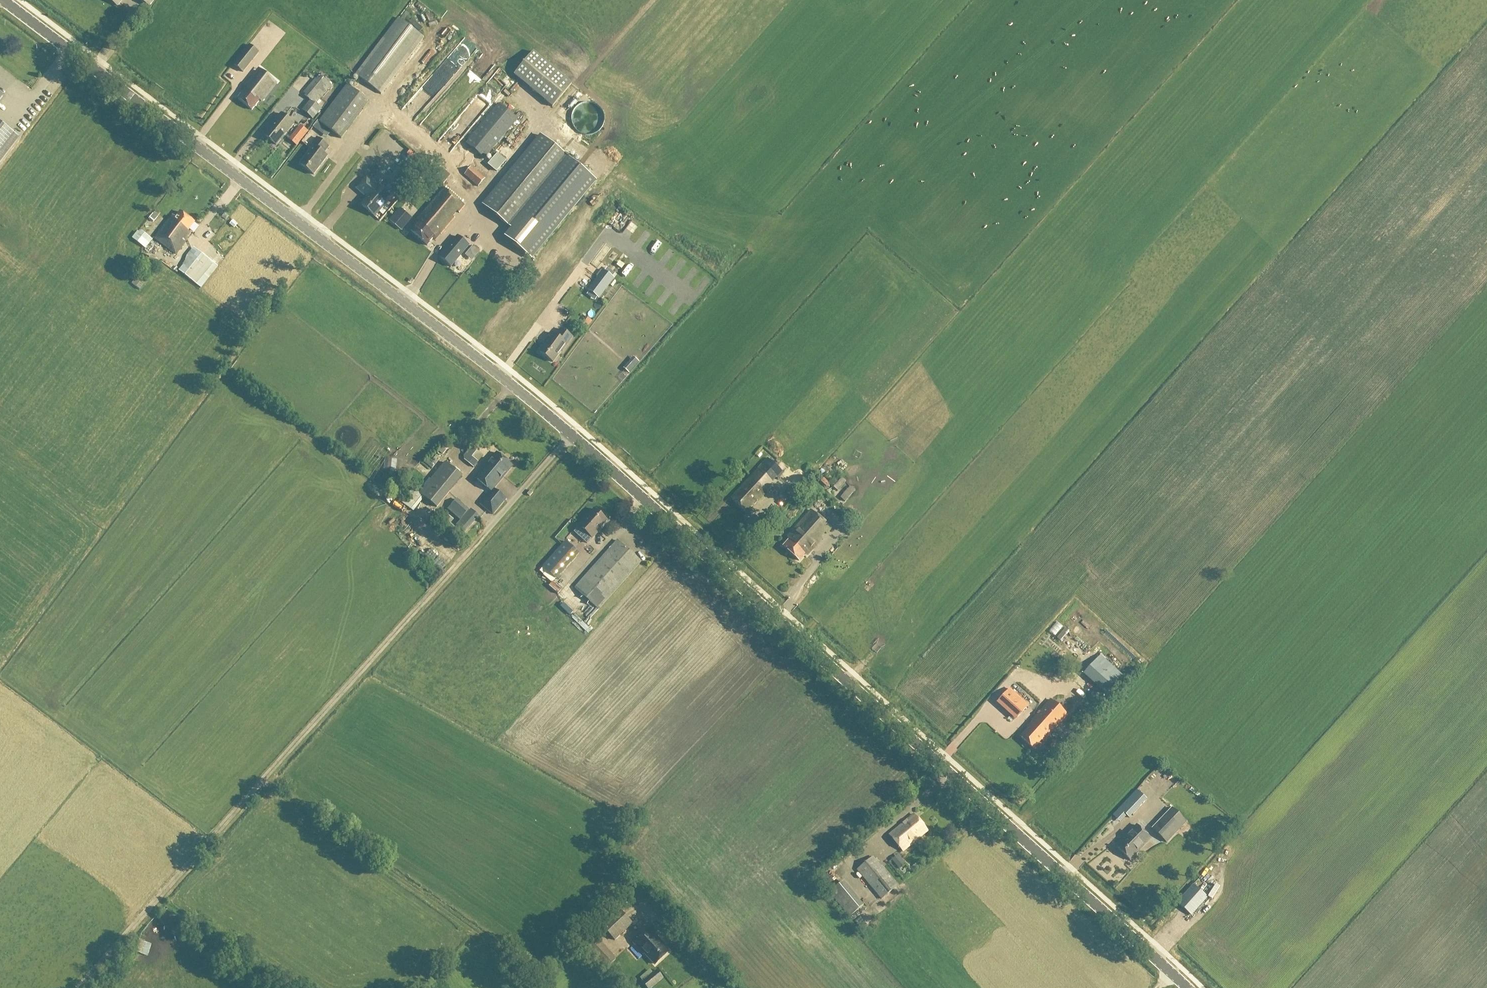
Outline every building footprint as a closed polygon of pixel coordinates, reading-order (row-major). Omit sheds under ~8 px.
[(154,0),(138,0),(138,1),(148,8),(154,0)] [(495,11),(499,8),(494,0),(488,0),(487,0),(495,11)] [(229,16),(235,8),(227,1),(220,8),(229,16)] [(261,3),(256,6),(263,16),(268,13),(261,3)] [(379,95),(422,39),(397,20),(354,76),(379,95)] [(241,73),(257,54),(247,46),(231,65),(241,73)] [(513,76),(551,108),(571,84),(532,53),(513,76)] [(259,103),(274,85),(257,71),(241,89),(243,91),(236,100),(250,111),(258,101),(259,103)] [(313,80),(302,93),(304,95),(303,97),(311,103),(312,102),(314,103),(329,85),(320,77),(316,82),(313,80)] [(324,116),(345,132),(367,103),(346,87),(324,116)] [(458,114),(465,122),(479,109),(471,101),(458,114)] [(319,111),(309,103),(301,113),(311,121),(319,111)] [(497,106),(465,144),(482,159),(515,121),(497,106)] [(275,146),(292,125),(279,115),(268,130),(269,130),(263,137),(275,146)] [(339,139),(345,132),(324,116),(318,124),(321,126),(339,139)] [(312,129),(316,132),(321,126),(318,124),(317,123),(312,129)] [(17,140),(0,127),(0,162),(17,140)] [(295,146),(300,139),(293,134),(288,141),(295,146)] [(595,181),(541,137),(483,207),(511,230),(505,238),(530,259),(595,181)] [(312,175),(325,157),(321,155),(327,148),(314,139),(309,146),(311,148),(298,165),(312,175)] [(494,174),(503,163),(494,156),(485,167),(494,174)] [(499,171),(504,174),(511,164),(506,160),(499,171)] [(386,182),(400,195),(418,174),(403,162),(386,182)] [(469,168),(462,176),(476,188),(483,180),(469,168)] [(442,185),(448,176),(441,170),(434,179),(442,185)] [(376,189),(365,180),(356,190),(366,199),(360,207),(372,218),(390,199),(377,187),(376,189)] [(439,236),(464,207),(442,188),(412,224),(414,226),(408,233),(425,247),(437,234),(439,236)] [(155,212),(147,221),(152,225),(159,215),(155,212)] [(192,224),(178,214),(174,219),(170,216),(153,240),(174,255),(189,235),(186,233),(192,224)] [(400,214),(393,222),(400,229),(407,220),(400,214)] [(621,233),(634,236),(637,226),(624,223),(621,233)] [(140,232),(134,241),(140,246),(147,237),(144,235),(140,232)] [(449,267),(467,247),(456,238),(438,258),(449,267)] [(472,246),(468,252),(474,257),(479,252),(472,246)] [(195,285),(211,265),(197,253),(180,274),(195,285)] [(614,274),(606,269),(603,272),(602,271),(587,291),(598,299),(613,279),(611,278),(614,274)] [(139,289),(145,281),(137,275),(131,283),(139,289)] [(541,313),(547,320),(558,310),(552,303),(541,313)] [(591,323),(585,319),(579,326),(585,331),(591,323)] [(538,331),(543,326),(537,320),(532,325),(538,331)] [(570,339),(560,331),(555,338),(549,334),(545,341),(545,342),(537,354),(551,364),(560,352),(570,339)] [(637,363),(631,358),(622,368),(627,373),(637,363)] [(345,445),(352,436),(339,425),(332,433),(345,445)] [(442,456),(446,451),(440,447),(437,451),(442,456)] [(473,469),(477,463),(471,458),(477,451),(471,447),(463,457),(463,461),(473,469)] [(510,468),(495,455),(492,458),(491,458),(488,462),(489,463),(474,481),(488,494),(479,505),(491,516),(504,500),(491,490),(510,468)] [(382,459),(381,470),(393,470),(393,460),(382,459)] [(425,459),(420,464),(428,471),(433,465),(425,459)] [(766,460),(730,500),(746,514),(772,485),(771,484),(775,479),(777,480),(782,474),(766,460)] [(436,509),(461,477),(444,463),(418,495),(436,509)] [(837,491),(846,481),(841,477),(832,487),(837,491)] [(772,497),(782,503),(788,493),(778,487),(772,497)] [(853,492),(849,488),(840,498),(844,502),(853,492)] [(406,511),(419,500),(413,494),(401,506),(406,511)] [(459,519),(467,510),(456,501),(449,510),(459,519)] [(463,534),(476,517),(469,511),(456,528),(463,534)] [(595,534),(605,522),(592,511),(577,529),(589,539),(595,533),(595,534)] [(810,552),(830,530),(809,512),(785,539),(788,541),(782,548),(797,562),(808,550),(810,552)] [(436,540),(433,543),(446,553),(448,550),(436,540)] [(554,580),(577,555),(563,542),(541,568),(554,580)] [(597,610),(639,563),(615,542),(573,589),(597,610)] [(411,556),(407,551),(402,556),(406,560),(411,556)] [(415,602),(420,606),(435,589),(431,585),(415,602)] [(1065,633),(1089,653),(1099,641),(1074,621),(1065,633)] [(1121,677),(1099,657),(1083,675),(1105,694),(1121,677)] [(1015,719),(1027,704),(1009,688),(996,703),(1015,719)] [(1034,718),(1051,732),(1066,716),(1049,701),(1034,718)] [(1042,742),(1051,732),(1034,718),(1026,727),(1028,729),(1019,738),(1032,749),(1040,741),(1042,742)] [(1061,748),(1054,742),(1049,748),(1056,754),(1061,748)] [(1118,810),(1128,819),(1145,800),(1135,791),(1118,810)] [(1165,843),(1184,823),(1170,809),(1151,830),(1165,843)] [(901,853),(926,832),(913,816),(888,836),(901,853)] [(1129,862),(1149,840),(1134,826),(1125,836),(1126,837),(1115,849),(1129,862)] [(901,868),(906,864),(899,855),(894,860),(901,868)] [(881,900),(896,887),(871,858),(856,872),(881,900)] [(848,918),(861,907),(842,883),(828,894),(848,918)] [(1206,884),(1202,888),(1208,893),(1212,888),(1206,884)] [(1190,916),(1206,898),(1192,886),(1176,904),(1190,916)] [(613,941),(617,938),(628,927),(631,924),(617,910),(599,926),(613,941)] [(649,929),(632,944),(642,956),(643,955),(653,966),(669,953),(649,929)] [(577,947),(600,971),(615,960),(592,935),(577,947)] [(132,953),(137,955),(141,943),(136,942),(132,953)] [(649,970),(639,979),(642,982),(641,983),(645,987),(651,987),(662,979),(655,971),(652,974),(649,970)]
